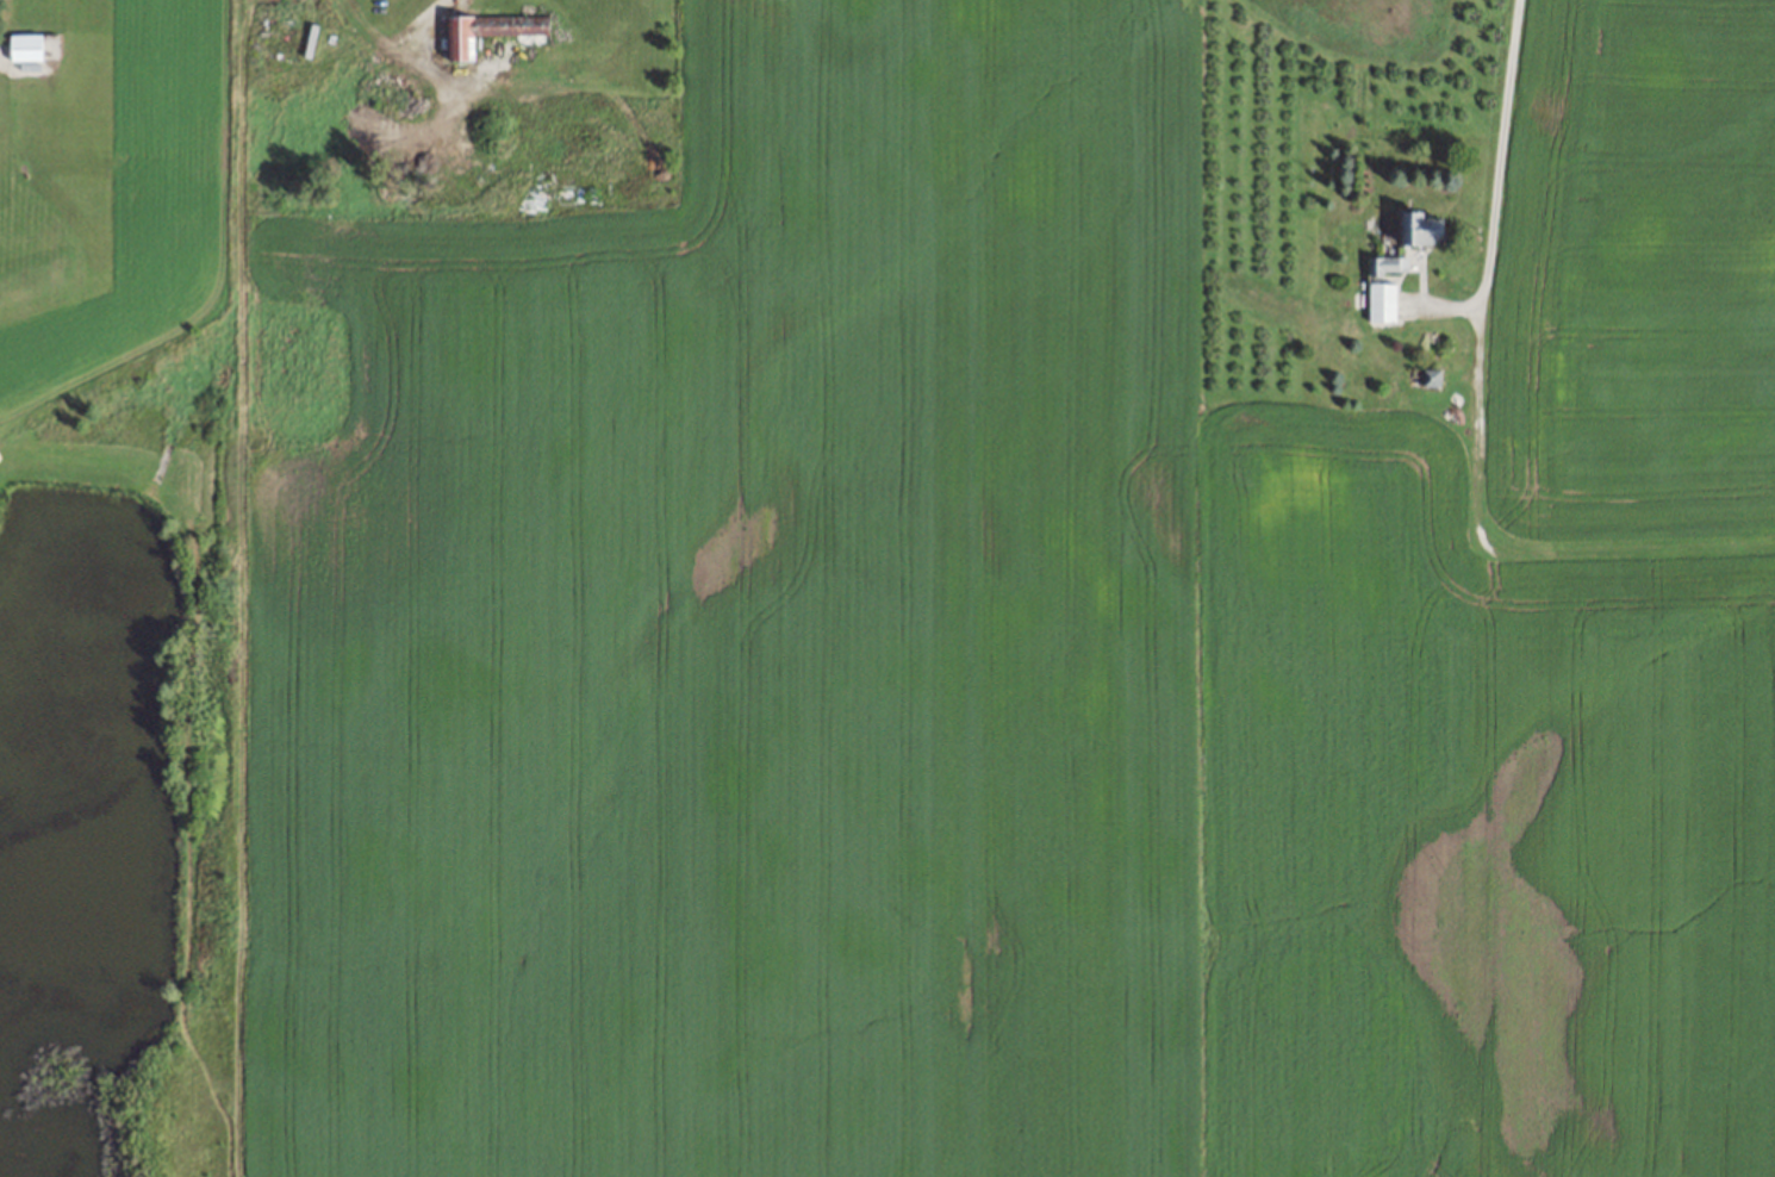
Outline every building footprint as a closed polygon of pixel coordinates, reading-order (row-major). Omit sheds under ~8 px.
[(472,35),(547,35),(548,16),(460,15),(460,61),(472,61),(472,35)] [(1401,212),(1401,245),(1445,245),(1445,218),(1424,218),(1424,212),(1401,212)] [(1394,258),(1377,258),(1377,269),(1394,269),(1394,258)] [(1395,282),(1368,282),(1368,322),(1395,322),(1395,282)] [(1422,384),(1437,384),(1437,370),(1422,370),(1422,384)]
